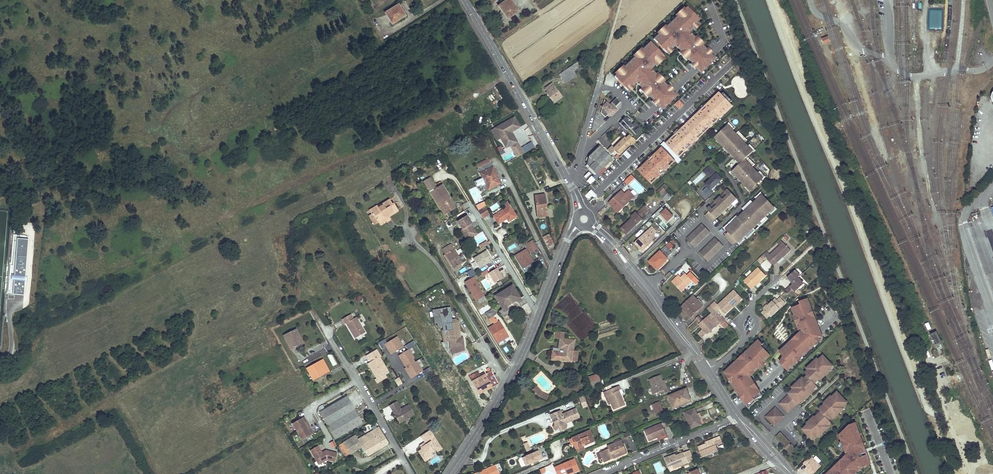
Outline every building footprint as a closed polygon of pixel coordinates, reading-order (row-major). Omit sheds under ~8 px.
[(510,0),(507,0),(499,6),(507,18),(513,14),(514,15),(518,11),(510,0)] [(385,13),(389,19),(391,22),(392,24),(401,19),(402,21),(407,18),(398,4),(385,13)] [(653,39),(666,53),(667,53),(671,49),(674,46),(675,45),(677,46),(678,47),(678,48),(680,50),(680,51),(687,59),(689,61),(703,48),(694,37),(693,38),(691,36),(690,36),(689,37),(686,34),(693,28),(697,24),(695,22),(698,19),(687,7),(685,9),(677,17),(666,27),(658,35),(653,39)] [(675,15),(677,17),(685,9),(683,7),(675,15)] [(656,33),(658,35),(666,27),(664,25),(656,33)] [(696,36),(694,37),(701,46),(703,44),(696,36)] [(376,47),(385,41),(383,37),(374,43),(376,47)] [(616,75),(614,77),(627,91),(628,90),(636,82),(638,80),(641,83),(639,84),(639,85),(640,85),(642,87),(641,88),(649,96),(651,98),(665,85),(663,83),(655,74),(655,75),(652,73),(651,73),(650,74),(648,71),(650,69),(654,65),(663,57),(663,56),(650,42),(642,50),(634,58),(624,67),(616,75)] [(634,58),(642,50),(640,48),(632,56),(634,58)] [(705,49),(703,48),(689,61),(691,63),(689,65),(694,70),(696,68),(700,72),(714,59),(710,55),(712,53),(707,48),(705,49)] [(680,51),(678,53),(686,61),(687,59),(680,51)] [(663,57),(654,65),(656,67),(664,59),(663,57)] [(579,68),(576,63),(560,74),(566,83),(576,75),(573,71),(579,68)] [(616,75),(624,67),(622,65),(614,73),(616,75)] [(657,73),(655,74),(663,83),(665,81),(657,73)] [(699,81),(666,112),(669,116),(673,112),(680,120),(707,93),(700,86),(702,84),(699,81)] [(545,88),(547,91),(550,96),(549,97),(553,103),(562,97),(552,83),(545,88)] [(666,86),(665,85),(651,98),(652,100),(651,102),(655,107),(657,105),(662,109),(676,96),(671,91),(673,90),(668,85),(666,86)] [(647,98),(649,96),(641,88),(639,90),(647,98)] [(616,98),(611,103),(615,107),(620,102),(616,98)] [(609,105),(604,100),(600,113),(605,118),(608,114),(611,117),(618,110),(615,107),(611,103),(609,105)] [(634,108),(634,118),(652,118),(652,108),(634,108)] [(710,118),(704,111),(685,129),(686,131),(694,138),(697,141),(699,139),(698,138),(714,122),(710,118)] [(620,123),(626,130),(629,127),(636,134),(642,129),(629,115),(620,123)] [(520,126),(514,117),(495,128),(501,138),(507,148),(517,141),(515,137),(514,138),(510,132),(512,131),(520,126)] [(727,126),(715,137),(719,141),(719,142),(724,147),(725,147),(728,151),(731,154),(737,149),(739,151),(733,157),(736,160),(736,159),(740,163),(732,171),(736,175),(736,176),(738,179),(744,173),(747,175),(741,181),(746,187),(746,186),(750,190),(762,179),(758,175),(759,174),(751,167),(745,159),(746,158),(752,152),(748,148),(749,148),(743,142),(737,135),(732,130),(731,130),(727,126)] [(626,137),(629,133),(622,127),(619,130),(626,137)] [(495,128),(492,130),(498,140),(501,138),(495,128)] [(684,133),(691,141),(694,138),(686,131),(684,133)] [(738,133),(737,135),(743,142),(745,140),(738,133)] [(620,154),(629,145),(630,146),(635,142),(629,136),(626,139),(625,137),(623,139),(623,138),(620,140),(621,141),(618,144),(617,143),(615,145),(615,146),(614,147),(614,148),(615,149),(615,150),(618,153),(618,152),(620,154)] [(599,146),(589,156),(587,164),(596,174),(612,159),(599,146)] [(612,146),(607,150),(611,154),(615,150),(615,149),(614,148),(614,147),(612,146)] [(676,160),(666,149),(664,151),(675,162),(676,160)] [(675,162),(664,151),(643,171),(647,174),(645,176),(652,184),(675,162)] [(502,154),(508,164),(511,162),(506,152),(502,154)] [(746,158),(745,159),(751,167),(753,165),(746,158)] [(487,188),(500,182),(491,162),(486,165),(484,161),(476,164),(481,175),(482,177),(487,188)] [(714,193),(712,191),(723,180),(709,166),(702,172),(710,180),(704,186),(705,187),(700,193),(707,200),(714,193)] [(611,183),(605,176),(594,187),(600,194),(611,183)] [(425,184),(430,192),(436,189),(431,180),(425,184)] [(656,192),(665,202),(671,197),(666,191),(669,188),(665,184),(656,192)] [(436,189),(430,192),(441,209),(444,208),(447,212),(455,208),(449,198),(450,197),(442,185),(436,189)] [(737,199),(728,189),(725,192),(726,194),(721,198),(720,197),(715,202),(716,203),(711,208),(710,206),(707,209),(716,218),(737,199)] [(609,203),(617,211),(622,206),(623,207),(630,201),(630,200),(634,196),(629,190),(624,195),(621,192),(609,203)] [(538,216),(547,215),(545,194),(535,195),(538,216)] [(682,213),(687,218),(705,201),(700,196),(682,213)] [(774,207),(762,196),(758,200),(758,199),(743,213),(748,219),(746,222),(740,216),(737,219),(738,219),(734,223),(733,222),(730,225),(731,226),(726,230),(728,232),(737,241),(738,242),(742,238),(770,212),(769,211),(774,207)] [(388,214),(389,215),(398,210),(394,203),(393,204),(390,200),(378,207),(379,209),(371,214),(372,215),(373,214),(378,222),(378,223),(385,219),(384,216),(388,214)] [(664,218),(670,211),(664,205),(658,211),(661,215),(664,218)] [(379,209),(378,207),(378,206),(369,211),(371,214),(379,209)] [(510,206),(504,210),(493,216),(498,224),(505,220),(504,218),(506,217),(507,219),(509,222),(517,217),(510,206)] [(489,214),(485,207),(478,211),(482,218),(489,214)] [(504,210),(503,208),(492,215),(493,216),(504,210)] [(626,233),(637,222),(636,221),(641,217),(641,218),(646,213),(642,209),(637,213),(636,213),(632,217),(633,218),(622,228),(626,233)] [(748,219),(743,213),(740,216),(746,222),(748,219)] [(374,225),(378,222),(373,214),(372,215),(369,216),(374,225)] [(459,231),(465,240),(475,234),(469,224),(470,224),(465,216),(455,222),(460,230),(459,231)] [(687,239),(695,247),(710,232),(702,224),(687,239)] [(653,231),(654,229),(652,227),(635,243),(641,250),(647,244),(648,246),(653,241),(652,240),(655,237),(652,234),(650,232),(652,230),(653,231)] [(737,241),(728,232),(725,236),(733,245),(737,241)] [(554,244),(549,234),(543,237),(548,247),(554,244)] [(723,246),(715,238),(700,252),(708,261),(723,246)] [(528,262),(529,265),(539,259),(535,251),(538,249),(535,243),(533,240),(528,242),(527,241),(524,243),(527,249),(516,255),(518,257),(516,258),(521,267),(526,264),(526,263),(528,262)] [(674,246),(672,240),(650,262),(657,269),(668,259),(666,258),(672,253),(669,251),(674,246)] [(445,254),(453,268),(460,264),(463,263),(451,244),(443,249),(445,254)] [(787,253),(781,247),(778,250),(777,248),(766,258),(773,266),(777,262),(776,261),(781,256),(782,257),(783,258),(787,253)] [(495,265),(487,251),(473,259),(479,268),(486,264),(489,269),(494,265),(495,265)] [(757,259),(760,263),(766,259),(763,255),(757,259)] [(490,272),(488,273),(489,273),(495,283),(502,278),(496,268),(496,269),(494,265),(489,269),(488,269),(490,272)] [(765,275),(758,268),(744,281),(751,289),(758,282),(760,280),(765,275)] [(477,275),(473,269),(467,272),(470,278),(473,277),(477,275)] [(786,290),(791,296),(803,284),(797,278),(800,276),(794,270),(787,278),(792,284),(786,290)] [(674,276),(670,272),(665,276),(669,280),(674,276)] [(685,273),(681,277),(680,279),(677,276),(671,282),(674,285),(675,284),(678,286),(677,287),(679,288),(680,288),(682,290),(692,280),(685,273)] [(473,277),(465,282),(477,301),(485,296),(473,277)] [(517,300),(521,307),(527,302),(523,296),(520,298),(512,285),(494,296),(502,309),(499,311),(503,317),(510,313),(506,307),(517,300)] [(742,298),(734,290),(731,292),(739,301),(742,298)] [(739,301),(731,292),(717,305),(714,301),(711,305),(716,311),(720,308),(725,313),(733,306),(739,301)] [(701,307),(702,306),(692,295),(691,297),(701,307)] [(688,311),(692,315),(701,307),(691,297),(681,306),(686,312),(688,311)] [(763,309),(770,317),(785,303),(780,297),(777,300),(775,298),(769,304),(764,308),(763,309)] [(810,328),(817,321),(814,316),(812,316),(810,310),(812,309),(808,299),(800,302),(800,305),(797,306),(798,306),(792,308),(795,315),(798,324),(797,325),(799,330),(800,330),(801,332),(801,333),(804,332),(806,334),(811,329),(810,328)] [(716,311),(711,305),(707,308),(712,313),(719,321),(722,325),(725,322),(726,321),(716,311)] [(452,322),(452,319),(450,307),(432,310),(434,323),(437,322),(437,327),(443,326),(444,331),(448,331),(450,341),(451,348),(464,346),(463,337),(461,337),(458,337),(456,322),(452,322)] [(493,308),(487,312),(490,318),(493,316),(496,314),(493,308)] [(712,313),(708,316),(715,324),(719,321),(712,313)] [(365,333),(356,317),(353,319),(351,314),(342,319),(345,324),(346,323),(351,331),(352,331),(353,332),(352,333),(355,339),(365,333)] [(695,320),(707,334),(712,330),(710,328),(715,324),(708,316),(703,321),(699,316),(695,320)] [(455,319),(452,319),(452,322),(456,322),(458,337),(461,337),(458,321),(455,319)] [(496,319),(495,319),(492,321),(493,322),(494,324),(502,338),(503,339),(508,336),(499,321),(498,322),(496,319)] [(823,337),(817,321),(810,328),(811,329),(806,334),(804,332),(801,333),(801,332),(779,352),(783,356),(780,362),(788,370),(823,337)] [(489,328),(497,341),(502,338),(494,324),(489,328)] [(291,349),(300,345),(296,335),(299,334),(296,329),(284,335),(291,349)] [(572,360),(573,351),(574,340),(564,339),(565,332),(558,331),(557,338),(559,339),(558,349),(556,360),(560,361),(572,362),(572,360)] [(936,333),(934,334),(941,349),(943,348),(936,333)] [(941,349),(934,334),(931,336),(938,350),(941,349)] [(387,343),(385,339),(378,343),(383,350),(387,348),(391,354),(403,347),(397,336),(387,343)] [(399,355),(406,367),(415,362),(413,359),(414,358),(409,350),(417,345),(414,340),(405,346),(408,350),(399,355)] [(730,382),(735,389),(750,376),(759,368),(758,367),(764,361),(770,356),(764,349),(761,346),(762,345),(762,344),(758,340),(744,353),(746,354),(739,360),(738,359),(724,372),(726,376),(728,375),(732,381),(730,382)] [(464,346),(451,348),(452,354),(465,350),(464,346)] [(380,356),(376,350),(366,356),(370,362),(368,364),(372,369),(373,368),(374,370),(373,371),(378,379),(386,374),(389,372),(379,357),(380,356)] [(331,355),(328,357),(333,366),(336,365),(331,355)] [(832,365),(823,355),(818,359),(815,363),(814,361),(809,366),(810,367),(808,370),(804,373),(807,375),(804,379),(801,381),(799,380),(795,384),(796,386),(793,389),(788,393),(789,394),(798,403),(801,400),(802,402),(810,395),(809,394),(812,392),(817,386),(815,384),(820,378),(823,376),(824,377),(831,370),(829,368),(832,365)] [(329,371),(323,359),(307,368),(309,373),(308,373),(309,375),(310,374),(313,379),(329,371)] [(423,371),(416,361),(415,362),(406,367),(405,368),(411,378),(422,372),(425,377),(433,372),(430,367),(423,371)] [(454,377),(457,375),(453,368),(442,374),(442,373),(436,376),(440,384),(443,382),(445,385),(449,383),(450,383),(456,380),(454,377)] [(481,376),(480,375),(478,372),(469,376),(478,394),(498,384),(498,382),(500,381),(496,372),(494,369),(485,374),(481,376)] [(388,377),(386,374),(378,379),(376,380),(378,383),(388,377)] [(662,381),(660,375),(648,380),(651,388),(654,394),(659,391),(661,395),(668,392),(667,388),(665,389),(662,381)] [(761,395),(750,376),(735,389),(738,395),(748,408),(755,401),(754,400),(761,395)] [(590,388),(602,384),(601,381),(600,379),(589,383),(590,388)] [(618,386),(605,391),(610,403),(613,410),(624,405),(620,398),(619,398),(618,396),(620,396),(618,391),(620,390),(618,386)] [(243,400),(237,389),(235,390),(233,387),(226,391),(228,394),(231,393),(236,403),(243,400)] [(533,390),(539,396),(546,399),(548,395),(542,392),(536,387),(533,390)] [(687,396),(689,395),(686,388),(669,396),(674,408),(689,401),(687,396)] [(812,418),(806,423),(807,424),(803,428),(808,433),(807,434),(813,440),(817,435),(821,432),(822,433),(827,429),(825,428),(828,425),(831,422),(829,420),(832,416),(835,414),(836,415),(841,411),(840,410),(843,406),(848,402),(842,396),(841,397),(836,392),(832,396),(831,395),(826,400),(827,401),(819,409),(821,411),(815,416),(812,419),(812,418)] [(789,394),(765,417),(774,426),(798,403),(789,394)] [(362,423),(347,396),(320,412),(335,438),(362,423)] [(578,399),(582,409),(587,407),(583,397),(578,399)] [(389,405),(399,423),(414,414),(409,405),(401,409),(396,401),(389,405)] [(660,402),(651,405),(650,406),(654,414),(663,410),(660,402)] [(580,417),(576,408),(562,414),(560,410),(550,414),(553,422),(555,421),(556,423),(554,424),(553,427),(554,430),(559,428),(560,431),(566,429),(567,426),(566,423),(580,417)] [(709,410),(712,420),(718,419),(715,408),(709,410)] [(685,413),(691,429),(701,425),(695,409),(685,413)] [(305,422),(302,417),(292,423),(297,432),(309,425),(306,421),(305,422)] [(645,431),(649,441),(667,433),(662,423),(645,431)] [(840,435),(842,442),(845,450),(847,454),(848,456),(844,460),(843,459),(838,463),(839,464),(834,470),(832,469),(827,473),(854,473),(856,472),(862,467),(869,459),(867,454),(865,455),(862,456),(861,454),(864,453),(866,452),(864,447),(862,447),(859,439),(860,438),(854,423),(849,425),(850,427),(846,429),(840,435)] [(311,428),(309,425),(297,432),(302,440),(312,434),(309,429),(311,428)] [(379,427),(358,439),(362,446),(367,455),(388,443),(379,427)] [(576,441),(578,448),(594,441),(590,430),(571,438),(573,442),(576,441)] [(440,448),(429,431),(421,436),(425,443),(419,446),(421,449),(418,451),(425,461),(430,458),(427,455),(431,453),(435,450),(436,451),(438,451),(440,450),(440,448)] [(356,435),(343,442),(350,453),(362,446),(358,439),(356,435)] [(705,444),(698,447),(702,457),(718,450),(716,445),(722,443),(720,436),(713,439),(714,441),(705,444)] [(560,437),(548,442),(550,447),(562,442),(560,437)] [(621,451),(623,455),(627,453),(621,440),(607,446),(609,449),(600,452),(604,462),(613,459),(611,454),(615,452),(616,453),(621,451)] [(350,453),(343,442),(339,445),(346,456),(350,453)] [(318,445),(310,450),(319,464),(327,459),(335,461),(337,452),(326,449),(322,451),(318,445)] [(525,456),(526,459),(523,460),(525,465),(541,458),(538,450),(525,456)] [(690,450),(684,452),(688,463),(694,460),(690,450)] [(688,463),(684,452),(676,456),(670,458),(669,457),(665,458),(668,467),(672,465),(673,468),(688,463)] [(431,467),(443,459),(440,454),(428,463),(431,467)] [(804,463),(807,466),(805,468),(806,470),(809,473),(813,473),(821,466),(811,456),(804,463)] [(554,467),(557,473),(561,473),(565,472),(566,473),(569,473),(579,470),(574,459),(554,467)] [(495,471),(497,470),(495,465),(479,471),(480,473),(496,473),(495,471)]
